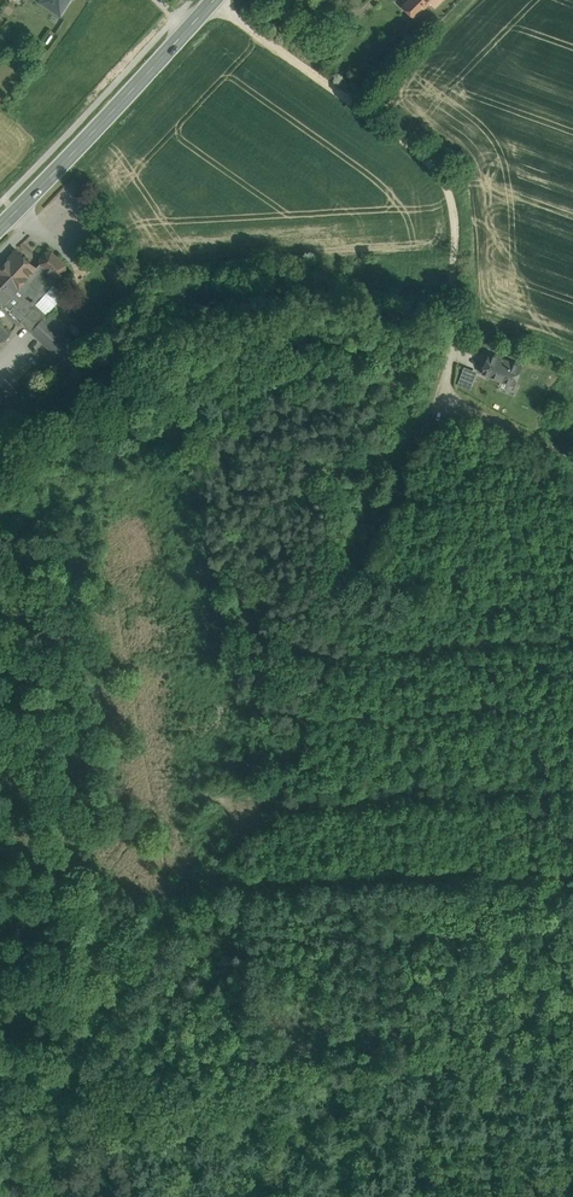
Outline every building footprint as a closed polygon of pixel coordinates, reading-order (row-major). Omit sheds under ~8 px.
[(41,1),(61,15),(71,0),(42,0),(41,1)] [(404,5),(415,16),(431,0),(409,0),(404,5)] [(0,304),(18,320),(23,315),(25,317),(21,321),(76,371),(89,357),(63,333),(68,328),(55,316),(51,321),(45,317),(48,314),(34,301),(35,300),(34,299),(56,275),(61,275),(66,270),(66,264),(52,251),(46,251),(41,257),(41,262),(32,271),(28,267),(30,264),(16,251),(8,259),(8,260),(0,268),(0,304)] [(12,334),(0,324),(0,347),(12,334)] [(524,359),(495,348),(489,364),(518,375),(524,359)] [(455,384),(469,387),(474,368),(459,364),(455,384)] [(516,399),(513,410),(532,415),(535,401),(521,398),(520,400),(516,399)]
